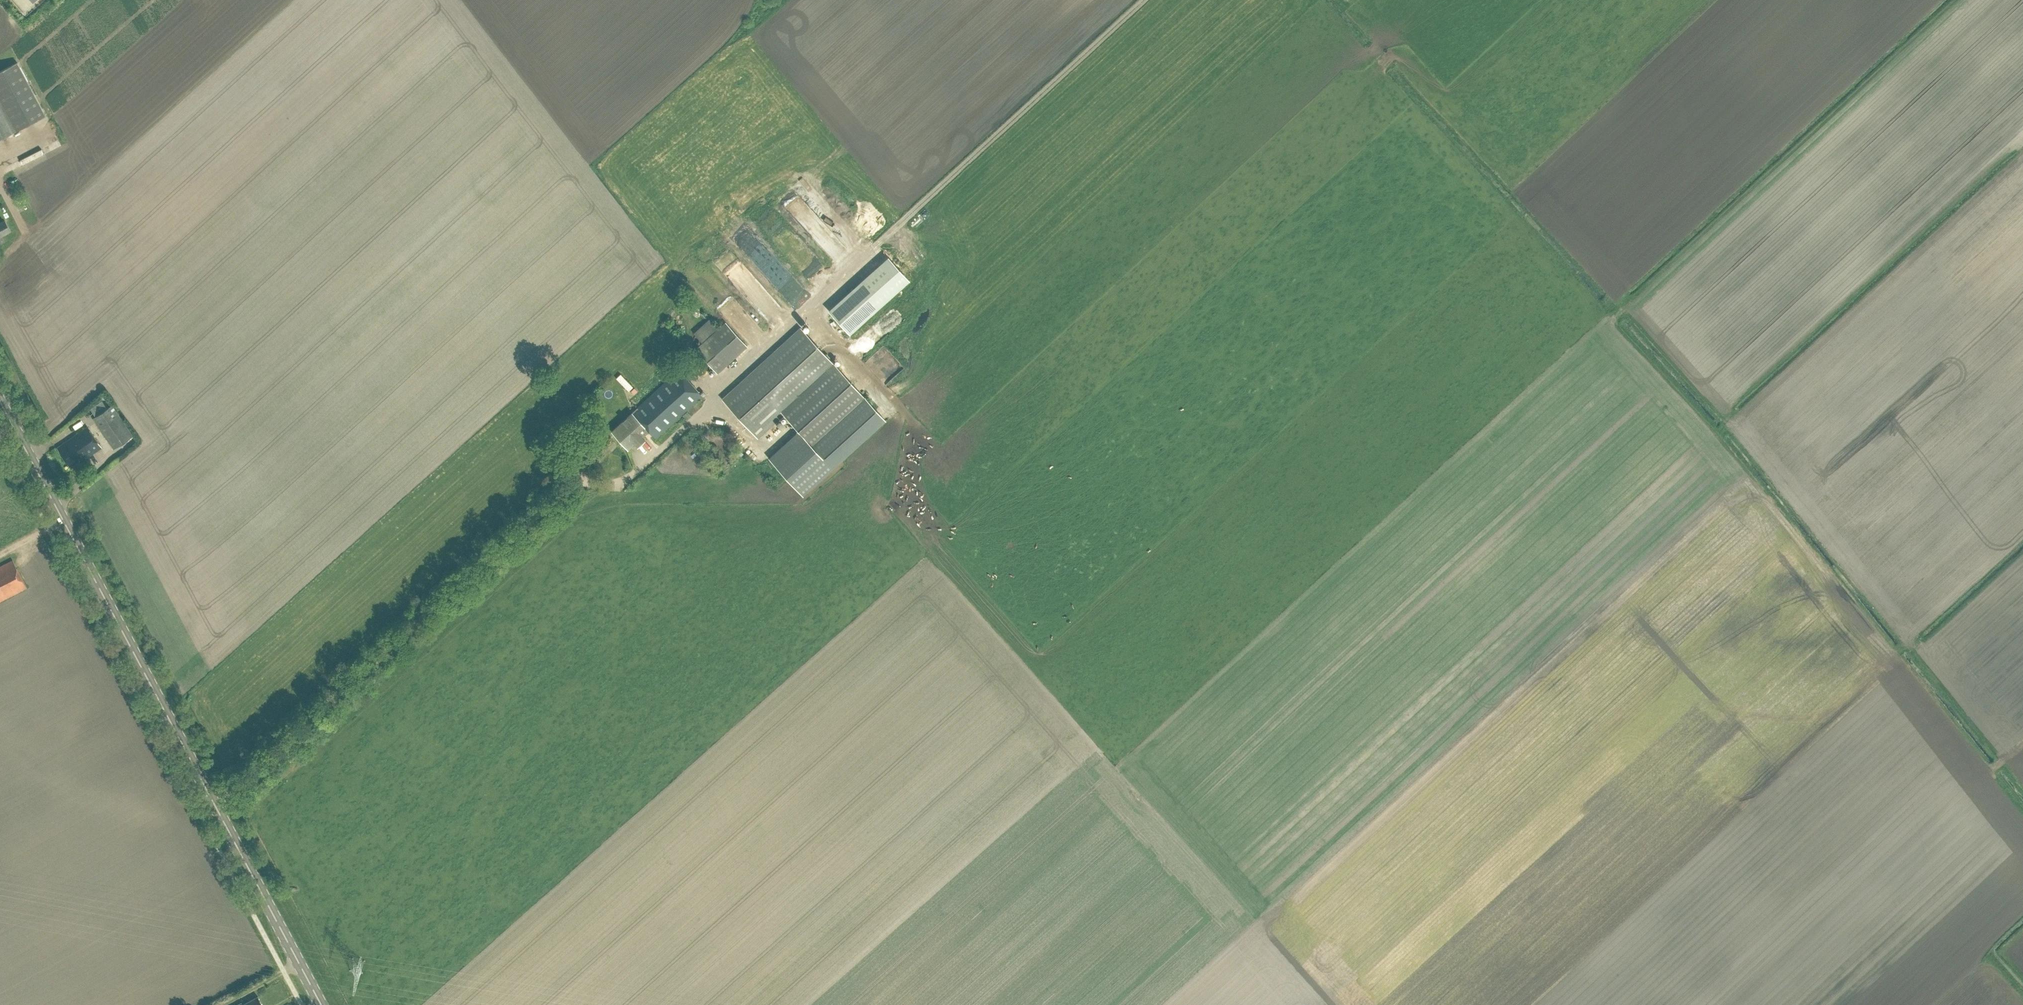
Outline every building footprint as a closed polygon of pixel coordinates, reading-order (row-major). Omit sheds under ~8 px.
[(17,62),(0,71),(0,138),(45,115),(17,62)] [(19,165),(40,153),(37,149),(17,160),(19,165)] [(42,196),(66,186),(62,179),(39,189),(42,196)] [(4,220),(0,222),(0,237),(10,231),(4,220)] [(721,275),(734,261),(724,251),(711,266),(721,275)] [(732,283),(741,294),(753,283),(744,272),(732,283)] [(886,286),(866,309),(876,318),(896,295),(886,286)] [(718,328),(709,318),(693,332),(702,342),(696,348),(718,372),(747,345),(725,321),(718,328)] [(799,431),(769,459),(804,497),(887,421),(867,400),(799,326),(721,398),(757,437),(782,414),(799,431)] [(702,394),(679,369),(633,411),(656,436),(702,394)] [(908,391),(899,393),(901,401),(910,399),(908,391)] [(107,408),(102,400),(90,408),(95,416),(93,417),(114,448),(133,435),(112,404),(107,408)] [(648,429),(632,411),(612,430),(628,448),(635,441),(637,445),(644,438),(642,435),(648,429)] [(102,446),(88,426),(58,446),(70,463),(78,457),(80,459),(86,455),(87,457),(102,446)] [(13,559),(0,565),(0,601),(27,587),(13,559)] [(258,994),(243,1003),(242,1001),(234,1004),(264,1004),(258,994)]
